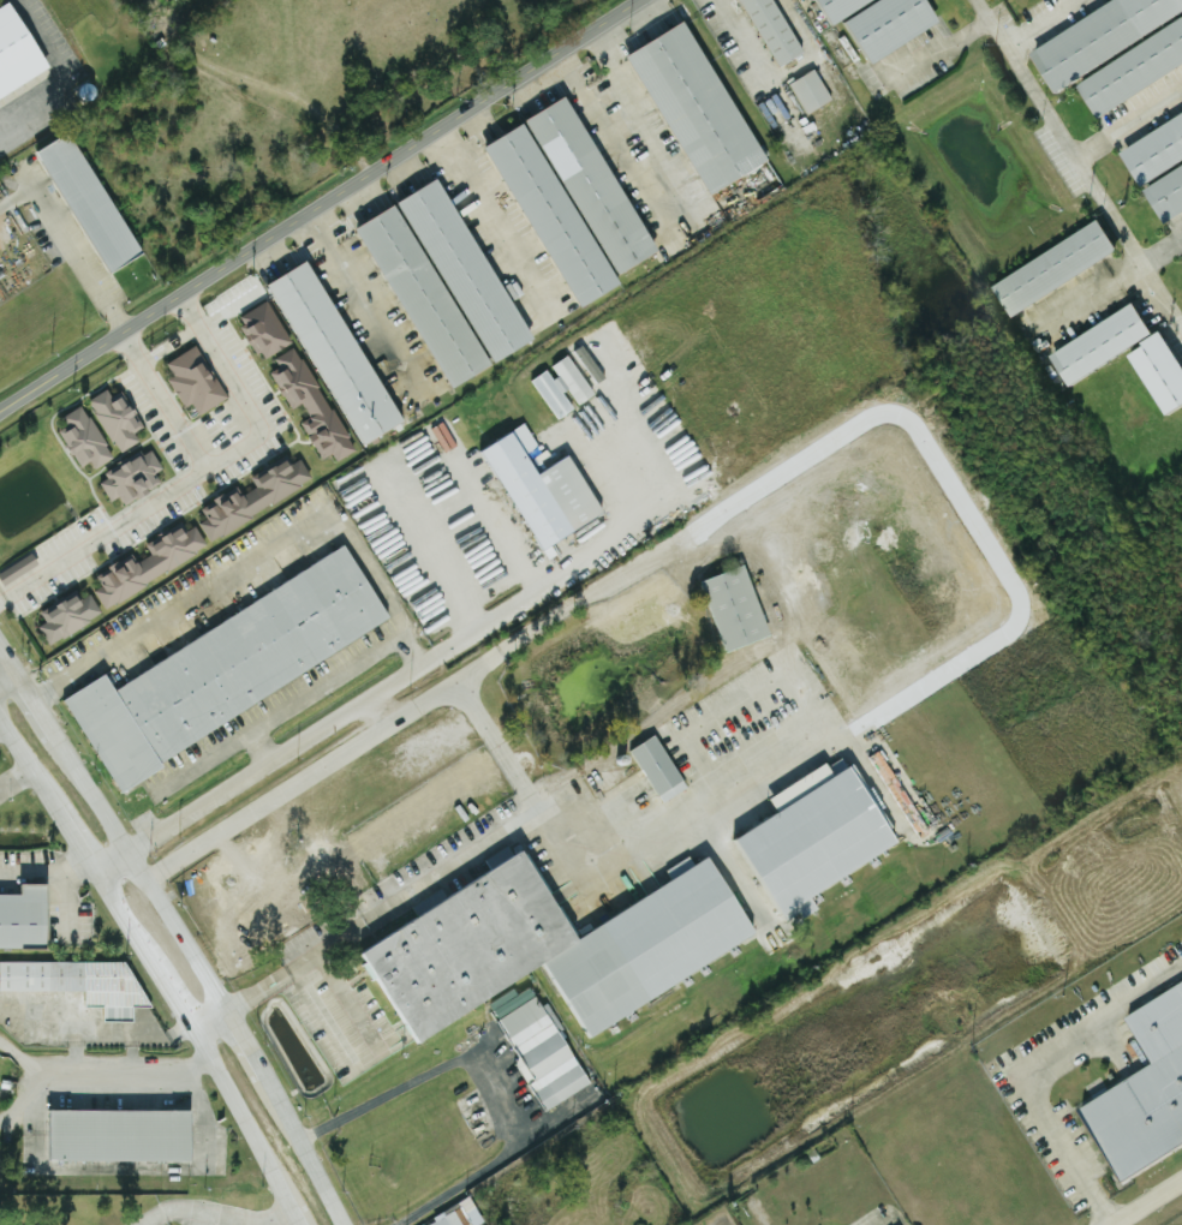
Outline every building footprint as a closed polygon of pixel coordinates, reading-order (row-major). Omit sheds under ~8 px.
[(780,67),(737,0),(769,0),(802,53),(780,67)] [(829,25),(813,0),(869,0),(829,25)] [(842,22),(876,0),(923,0),(936,20),(868,62),(842,22)] [(1028,53),(1112,0),(1181,0),(1181,10),(1052,92),(1028,53)] [(46,65),(0,94),(0,5),(6,1),(46,65)] [(1076,84),(1181,17),(1181,64),(1098,118),(1076,84)] [(677,19),(766,159),(706,197),(617,59),(677,19)] [(806,114),(788,85),(812,68),(831,98),(806,114)] [(561,95),(656,247),(616,273),(520,120),(561,95)] [(1121,151),(1181,112),(1181,161),(1142,186),(1121,151)] [(480,147),(517,124),(616,283),(580,306),(480,147)] [(65,132),(142,253),(107,275),(30,154),(65,132)] [(1145,189),(1181,165),(1181,212),(1165,222),(1145,189)] [(394,202),(429,180),(529,339),(494,360),(394,202)] [(353,228),(388,207),(488,366),(453,388),(353,228)] [(1014,315),(995,285),(1098,220),(1117,250),(1014,315)] [(263,283),(302,259),(400,418),(363,442),(263,283)] [(263,361),(293,343),(268,301),(238,319),(263,361)] [(1069,384),(1050,355),(1133,303),(1151,333),(1069,384)] [(1160,329),(1181,363),(1181,406),(1168,414),(1129,354),(1144,345),(1141,341),(1160,329)] [(228,399),(199,346),(163,365),(187,408),(193,405),(199,415),(228,399)] [(303,422),(322,460),(333,454),(337,461),(354,453),(299,346),(274,358),(279,369),(272,372),(291,409),(303,403),(311,418),(303,422)] [(577,408),(575,405),(594,394),(571,355),(550,367),(551,369),(532,380),(556,420),(577,408)] [(122,391),(112,397),(107,389),(88,401),(120,453),(140,441),(135,433),(144,427),(122,391)] [(91,461),(96,469),(115,457),(82,405),(62,418),(68,426),(58,432),(81,468),(91,461)] [(567,455),(603,510),(543,549),(479,450),(523,422),(538,446),(524,455),(537,474),(567,455)] [(126,506),(156,488),(150,478),(162,471),(150,450),(97,482),(109,502),(120,496),(126,506)] [(238,487),(201,508),(207,519),(199,524),(208,541),(314,481),(302,459),(293,464),(288,455),(251,476),(258,487),(243,496),(238,487)] [(145,548),(150,555),(135,564),(131,558),(97,578),(102,586),(92,591),(103,610),(208,549),(195,526),(184,532),(180,526),(145,548)] [(339,543),(384,614),(157,760),(112,688),(339,543)] [(29,552),(0,576),(0,581),(5,587),(36,562),(29,552)] [(724,651),(698,581),(741,564),(768,634),(724,651)] [(101,614),(88,594),(78,600),(74,594),(41,616),(46,622),(37,628),(50,647),(101,614)] [(59,699),(101,671),(112,688),(157,760),(161,765),(118,793),(59,699)] [(663,803),(629,751),(653,735),(687,788),(663,803)] [(732,839),(848,767),(893,839),(777,912),(732,839)] [(572,940),(704,858),(750,931),(583,1035),(537,962),(412,1040),(357,952),(517,853),(572,940)] [(0,896),(0,950),(46,950),(47,884),(19,884),(19,896),(0,896)] [(84,1006),(102,1006),(102,1022),(132,1022),(132,1008),(138,1008),(138,962),(0,963),(0,992),(84,992),(84,1006)] [(1129,1178),(1181,1148),(1181,985),(1129,1014),(1158,1067),(1088,1105),(1129,1178)] [(586,1084),(544,1110),(485,1015),(491,1011),(486,1003),(511,988),(514,996),(527,987),(586,1084)] [(190,1111),(48,1111),(48,1161),(190,1161),(190,1111)] [(428,1224),(478,1224),(483,1222),(472,1200),(427,1222),(428,1224)]
